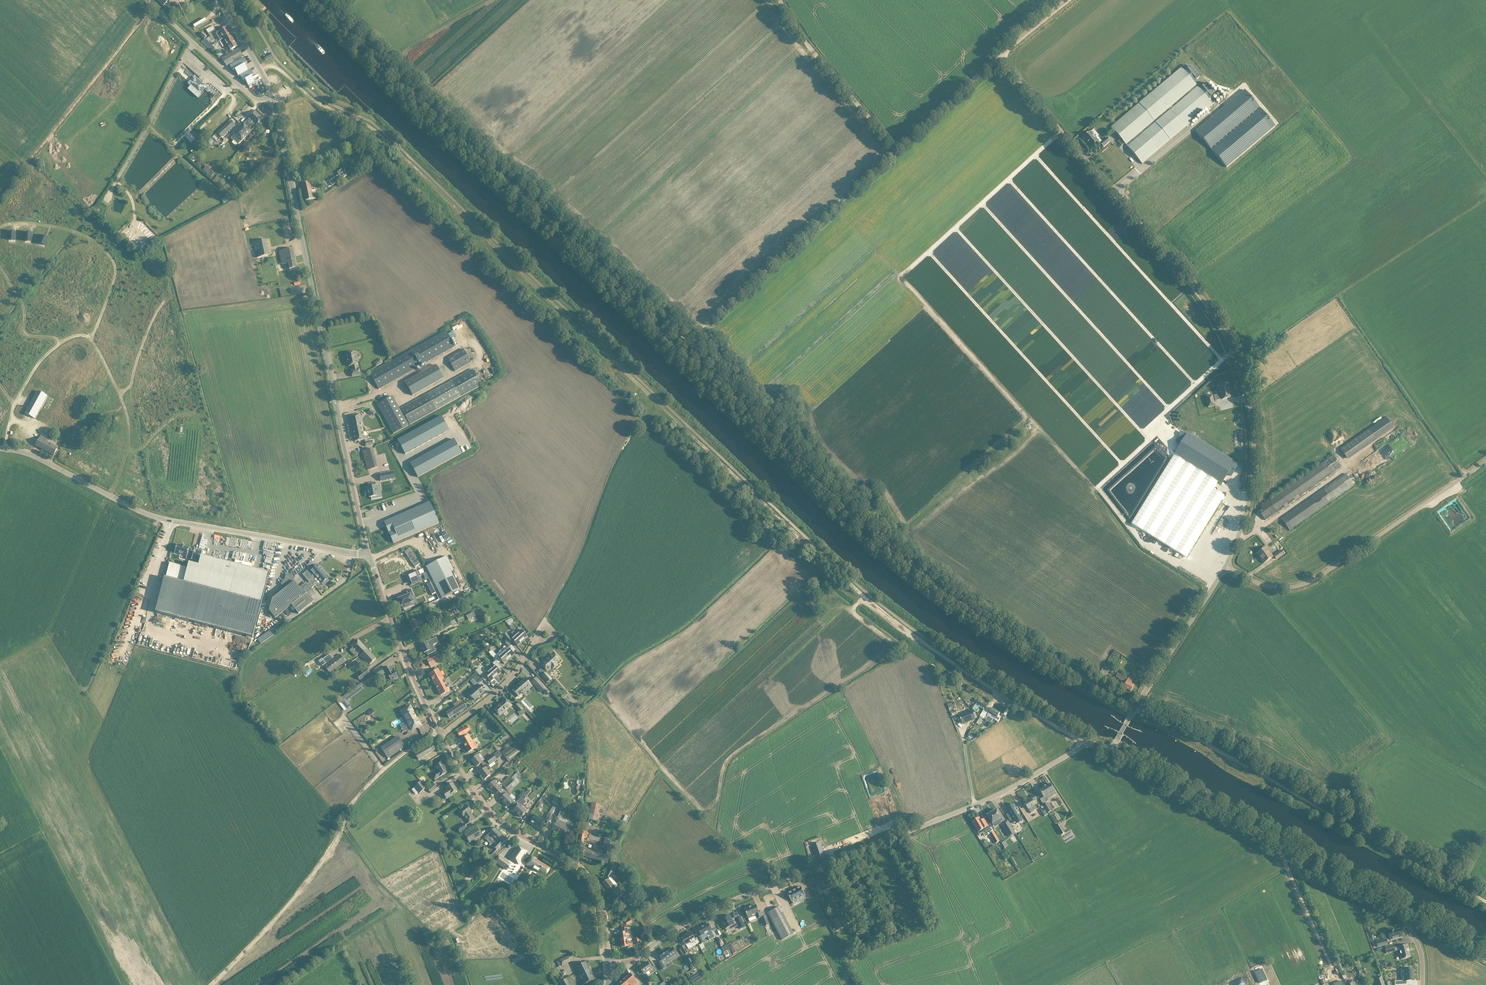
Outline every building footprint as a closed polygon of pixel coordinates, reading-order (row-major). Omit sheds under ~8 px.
[(206,18),(193,25),(195,28),(207,20),(206,18)] [(226,27),(222,30),(216,33),(220,41),(223,39),(225,41),(232,37),(226,27)] [(232,37),(225,41),(230,50),(237,46),(232,37)] [(206,39),(202,41),(209,48),(212,45),(206,39)] [(226,56),(222,58),(226,66),(233,61),(234,62),(243,56),(238,49),(234,51),(231,53),(227,56),(226,56)] [(273,57),(271,52),(263,56),(266,61),(273,57)] [(238,76),(240,75),(248,70),(245,65),(247,64),(245,62),(246,62),(244,57),(230,65),(233,71),(235,71),(238,76)] [(1182,67),(1111,127),(1121,139),(1118,141),(1122,146),(1125,143),(1142,164),(1215,102),(1212,98),(1215,95),(1205,83),(1202,86),(1196,80),(1200,77),(1191,66),(1188,69),(1184,65),(1184,66),(1182,68),(1182,67)] [(248,70),(240,75),(243,81),(245,80),(248,86),(255,83),(252,77),(253,76),(252,74),(253,73),(250,69),(248,70)] [(195,77),(189,84),(200,94),(206,87),(195,77)] [(1239,85),(1222,100),(1226,104),(1243,89),(1239,85)] [(1245,90),(1196,131),(1227,167),(1275,126),(1245,90)] [(238,145),(241,141),(247,136),(248,137),(248,138),(249,140),(251,140),(252,138),(252,137),(252,136),(252,135),(254,135),(255,134),(255,133),(254,131),(252,131),(264,117),(257,110),(252,115),(251,115),(252,115),(249,118),(250,118),(246,122),(244,124),(231,138),(238,145)] [(230,121),(217,133),(214,136),(218,140),(221,137),(235,125),(230,121)] [(1090,132),(1083,138),(1091,148),(1098,142),(1090,132)] [(1106,138),(1099,144),(1103,147),(1110,142),(1106,138)] [(196,149),(200,145),(196,140),(192,144),(196,149)] [(303,170),(304,171),(305,176),(323,170),(321,164),(303,170)] [(329,183),(332,187),(347,176),(344,172),(343,169),(337,174),(338,176),(329,183)] [(310,182),(302,184),(304,194),(305,201),(314,199),(313,192),(312,192),(310,182)] [(267,240),(254,243),(257,258),(270,255),(267,240)] [(287,263),(288,265),(289,270),(297,268),(293,248),(279,251),(282,265),(287,263)] [(445,331),(374,371),(370,373),(379,389),(383,387),(454,347),(445,331)] [(463,349),(447,358),(455,372),(471,363),(463,349)] [(356,352),(350,353),(345,354),(346,360),(347,360),(349,366),(352,366),(353,370),(351,370),(352,377),(360,375),(359,368),(357,369),(357,365),(358,365),(357,360),(356,352)] [(412,396),(444,378),(436,365),(405,382),(412,396)] [(401,409),(410,425),(481,385),(472,369),(401,409)] [(1222,400),(1231,397),(1227,383),(1218,385),(1220,385),(1221,389),(1220,390),(1221,394),(1214,396),(1215,401),(1220,400),(1220,399),(1222,398),(1222,400)] [(38,391),(26,414),(34,419),(35,419),(45,400),(41,397),(43,394),(38,391)] [(393,396),(377,405),(393,434),(409,426),(393,396)] [(1209,407),(1215,406),(1214,401),(1212,402),(1212,399),(1207,400),(1209,407)] [(351,422),(353,434),(363,432),(365,431),(365,430),(364,427),(363,426),(362,426),(361,423),(362,423),(360,414),(354,415),(349,416),(350,422),(351,422)] [(441,416),(397,440),(405,454),(449,430),(441,416)] [(1386,417),(1370,429),(1369,428),(1340,449),(1344,454),(1343,455),(1344,457),(1346,456),(1348,459),(1394,428),(1386,417)] [(363,432),(353,434),(355,442),(364,440),(365,442),(365,446),(373,445),(373,440),(369,441),(368,439),(368,436),(364,437),(363,432)] [(1239,465),(1188,433),(1174,454),(1222,484),(1228,474),(1232,476),(1239,465)] [(41,435),(35,446),(54,456),(58,448),(46,442),(48,439),(41,435)] [(454,439),(410,463),(418,477),(462,453),(454,439)] [(362,451),(362,452),(367,470),(377,468),(374,456),(372,449),(367,450),(362,451)] [(1333,455),(1264,504),(1260,506),(1262,509),(1259,511),(1265,520),(1300,497),(1341,467),(1339,465),(1343,462),(1337,453),(1333,455)] [(1174,456),(1132,523),(1186,557),(1224,496),(1213,489),(1217,483),(1174,456)] [(1316,495),(1286,516),(1282,519),(1290,530),(1294,528),(1354,486),(1354,485),(1358,483),(1350,471),(1346,474),(1319,492),(1317,490),(1314,493),(1316,495)] [(392,472),(379,474),(380,481),(394,479),(392,472)] [(370,497),(371,497),(372,499),(382,497),(380,485),(375,486),(375,482),(368,483),(369,487),(366,488),(367,492),(368,491),(370,497)] [(393,543),(439,523),(430,502),(384,522),(393,543)] [(188,560),(191,562),(195,554),(191,553),(188,552),(189,549),(185,547),(185,546),(182,545),(177,544),(174,551),(186,556),(184,559),(188,560)] [(1264,563),(1268,560),(1272,558),(1265,548),(1257,553),(1257,554),(1258,553),(1262,559),(1261,560),(1264,563)] [(409,549),(404,552),(415,567),(420,564),(409,549)] [(1282,550),(1274,556),(1276,560),(1285,554),(1282,550)] [(169,563),(166,577),(261,603),(269,573),(201,555),(198,565),(189,563),(187,568),(169,563)] [(446,556),(426,566),(442,598),(459,589),(450,571),(453,570),(446,556)] [(395,560),(387,563),(388,566),(387,566),(390,573),(400,569),(402,573),(406,571),(403,564),(401,565),(400,561),(396,562),(395,560)] [(317,565),(308,572),(308,574),(313,579),(316,577),(323,571),(317,565)] [(417,570),(406,575),(408,580),(419,576),(417,570)] [(313,580),(307,584),(310,588),(311,588),(316,584),(317,585),(319,585),(321,583),(322,583),(328,578),(323,571),(316,577),(313,579),(313,580)] [(307,593),(308,593),(312,590),(311,588),(310,588),(307,584),(306,583),(299,588),(294,581),(295,575),(295,576),(286,574),(284,580),(282,580),(281,584),(285,589),(272,599),(269,611),(275,618),(292,605),(307,593)] [(419,576),(408,580),(410,586),(421,581),(419,576)] [(164,577),(155,612),(175,617),(248,636),(252,638),(262,603),(261,603),(166,577),(164,577)] [(403,597),(398,599),(401,607),(402,606),(403,609),(411,606),(410,603),(413,601),(412,597),(414,596),(411,589),(406,591),(408,595),(405,596),(403,597)] [(307,593),(292,605),(298,614),(314,602),(311,598),(307,593)] [(431,614),(425,617),(428,624),(434,621),(431,614)] [(456,623),(453,618),(438,625),(441,631),(456,623)] [(416,621),(416,620),(409,622),(413,631),(423,626),(420,620),(416,621)] [(279,624),(274,628),(277,633),(282,629),(279,624)] [(522,630),(516,635),(521,640),(522,641),(528,637),(522,630)] [(514,636),(511,639),(517,646),(522,641),(521,640),(516,635),(513,631),(511,633),(514,636)] [(425,643),(420,645),(424,653),(426,652),(428,655),(432,653),(431,650),(429,647),(433,645),(439,643),(436,637),(431,640),(425,643)] [(353,644),(351,646),(352,647),(356,651),(353,654),(355,656),(356,656),(358,655),(357,654),(358,653),(360,656),(367,650),(367,649),(359,640),(354,645),(353,644)] [(508,648),(503,652),(509,659),(514,655),(508,648)] [(367,650),(360,656),(369,665),(376,659),(367,650)] [(492,650),(489,653),(494,659),(497,656),(492,650)] [(502,662),(504,664),(509,659),(503,652),(501,650),(499,652),(501,654),(498,657),(502,662)] [(321,659),(318,661),(322,667),(333,658),(330,653),(322,660),(321,659)] [(336,658),(324,666),(330,673),(345,661),(340,654),(336,658)] [(559,660),(554,654),(542,665),(544,668),(542,669),(545,672),(546,671),(547,672),(551,669),(552,670),(558,664),(556,662),(559,660)] [(435,656),(427,660),(430,666),(438,663),(435,656)] [(502,667),(499,664),(496,660),(492,663),(494,666),(489,670),(496,677),(501,673),(499,670),(502,667)] [(381,667),(373,672),(377,678),(385,674),(381,667)] [(391,667),(386,669),(384,671),(386,675),(387,674),(391,682),(398,678),(394,670),(393,671),(391,667)] [(356,676),(360,680),(370,672),(366,668),(356,676)] [(490,682),(496,677),(489,670),(484,675),(478,668),(475,671),(485,682),(488,679),(490,682)] [(434,672),(429,674),(435,685),(441,695),(450,691),(444,680),(438,669),(434,672)] [(1127,690),(1131,692),(1134,686),(1131,684),(1134,679),(1129,676),(1128,679),(1118,674),(1116,677),(1126,683),(1123,689),(1127,691),(1127,690)] [(473,679),(478,685),(483,681),(477,675),(473,679)] [(537,677),(531,682),(540,693),(546,688),(537,677)] [(525,678),(512,690),(518,696),(522,693),(522,692),(528,687),(531,685),(528,682),(529,681),(527,679),(526,679),(525,678)] [(947,682),(941,684),(945,696),(951,694),(947,682)] [(360,683),(339,699),(346,709),(351,706),(347,701),(363,688),(360,683)] [(478,697),(484,692),(478,685),(469,694),(475,701),(479,697),(478,697)] [(505,698),(500,703),(501,704),(494,710),(499,716),(503,713),(502,712),(504,709),(505,710),(506,710),(506,711),(512,706),(508,701),(509,700),(508,701),(505,698)] [(562,702),(567,708),(571,705),(566,699),(562,702)] [(979,700),(976,705),(973,710),(977,712),(980,708),(984,710),(980,717),(982,719),(983,718),(986,712),(985,711),(988,706),(979,700)] [(466,707),(462,702),(446,713),(450,718),(466,707)] [(417,718),(414,713),(410,706),(406,708),(405,708),(403,709),(402,710),(401,711),(404,716),(406,714),(409,719),(406,720),(412,730),(421,725),(417,718)] [(957,710),(958,713),(960,718),(965,716),(967,722),(977,718),(975,711),(973,712),(972,711),(968,712),(966,707),(957,710)] [(983,718),(986,720),(991,723),(993,719),(998,722),(1000,719),(998,717),(1000,713),(992,709),(989,713),(986,712),(983,718)] [(467,726),(457,732),(459,736),(470,731),(467,726)] [(468,735),(465,737),(461,740),(468,752),(475,748),(478,747),(475,742),(473,743),(468,735)] [(388,758),(404,746),(398,737),(382,748),(388,758)] [(513,744),(502,752),(504,755),(509,761),(523,751),(516,741),(513,744)] [(430,742),(413,752),(418,760),(435,750),(430,742)] [(498,751),(486,760),(488,762),(500,753),(498,751)] [(477,755),(475,757),(471,760),(474,764),(474,763),(477,766),(485,760),(482,757),(479,752),(476,754),(477,755)] [(502,752),(500,753),(488,762),(490,765),(504,755),(502,752)] [(437,772),(432,775),(434,779),(440,776),(448,772),(446,768),(445,768),(441,762),(438,763),(437,763),(435,764),(435,765),(434,766),(437,772)] [(489,766),(484,769),(480,772),(482,775),(481,776),(484,779),(487,777),(490,775),(488,771),(491,769),(489,766)] [(497,778),(491,784),(487,787),(490,791),(491,790),(495,795),(502,788),(503,787),(506,789),(517,779),(520,775),(518,772),(512,778),(510,776),(501,784),(500,784),(499,785),(498,786),(497,784),(499,782),(499,780),(497,778)] [(517,779),(506,789),(508,792),(517,783),(516,783),(519,781),(517,779)] [(422,782),(415,787),(419,793),(426,788),(422,782)] [(430,793),(433,791),(437,788),(433,783),(427,788),(430,793)] [(451,794),(457,790),(452,784),(446,787),(448,791),(443,794),(444,795),(443,796),(445,799),(446,799),(447,799),(449,798),(449,797),(452,795),(451,794)] [(1044,799),(1046,803),(1049,801),(1046,797),(1051,794),(1052,796),(1056,794),(1054,792),(1054,791),(1050,784),(1046,786),(1045,786),(1043,788),(1039,791),(1044,799)] [(521,807),(526,802),(524,800),(531,792),(528,789),(517,801),(520,804),(514,810),(521,817),(526,812),(521,807)] [(503,796),(500,799),(503,802),(503,801),(508,806),(512,803),(514,801),(516,799),(515,798),(513,800),(506,794),(506,793),(503,796)] [(1025,803),(1025,804),(1026,806),(1026,805),(1031,814),(1034,812),(1034,811),(1037,809),(1033,802),(1037,800),(1034,796),(1028,799),(1029,801),(1025,803)] [(556,797),(551,802),(556,806),(560,801),(556,797)] [(592,803),(588,819),(597,821),(600,804),(592,803)] [(1047,803),(1044,806),(1048,813),(1052,811),(1047,803)] [(1013,805),(1007,809),(1010,814),(1007,816),(1010,822),(1014,820),(1017,825),(1023,822),(1013,805)] [(467,806),(463,808),(459,811),(464,817),(468,823),(475,819),(470,812),(471,812),(467,806)] [(559,810),(555,817),(559,819),(563,812),(564,809),(561,807),(559,810)] [(997,810),(987,815),(992,824),(999,820),(1001,822),(1004,821),(997,810)] [(535,815),(532,819),(530,823),(533,825),(534,825),(540,828),(545,821),(541,819),(535,815)] [(979,834),(990,828),(984,820),(981,821),(979,817),(972,821),(979,834)] [(572,827),(558,820),(553,829),(563,835),(565,832),(568,834),(572,827)] [(583,820),(579,839),(579,843),(583,844),(584,837),(586,838),(587,834),(589,823),(587,822),(587,821),(583,820)] [(1008,821),(1002,824),(1010,837),(1015,833),(1008,821)] [(464,823),(457,827),(460,833),(468,829),(464,823)] [(1065,833),(1060,824),(1056,827),(1061,835),(1065,833)] [(465,834),(469,843),(482,835),(477,827),(465,834)] [(494,828),(484,838),(490,844),(494,840),(500,834),(494,828)] [(996,843),(999,841),(994,832),(990,834),(996,843)] [(494,840),(491,844),(494,847),(496,850),(501,846),(507,840),(500,834),(494,840)] [(607,850),(606,855),(584,848),(582,856),(607,864),(610,856),(611,857),(616,843),(605,839),(602,848),(607,850)] [(812,845),(816,857),(818,862),(826,859),(820,843),(812,845)] [(518,865),(520,862),(521,860),(527,863),(530,858),(525,855),(527,852),(519,846),(510,859),(518,865)] [(494,852),(489,858),(488,857),(484,861),(489,866),(493,861),(492,861),(497,855),(494,852)] [(507,870),(508,868),(509,869),(509,868),(511,864),(499,855),(494,861),(507,870)] [(530,858),(527,863),(526,864),(545,876),(550,868),(535,859),(535,858),(531,856),(530,858)] [(611,864),(605,876),(610,878),(616,867),(611,864)] [(820,881),(817,882),(815,884),(816,886),(818,885),(822,892),(831,888),(825,876),(819,880),(820,881)] [(608,879),(606,881),(602,884),(609,893),(618,886),(611,877),(609,879),(608,879)] [(618,886),(609,893),(614,901),(624,894),(618,886)] [(801,887),(788,894),(792,902),(799,898),(801,902),(807,899),(805,895),(801,887)] [(636,895),(641,901),(646,896),(641,891),(636,895)] [(840,910),(833,896),(828,898),(834,912),(840,910)] [(749,907),(745,909),(748,919),(756,916),(757,919),(762,917),(760,912),(759,913),(756,905),(750,908),(749,907)] [(768,913),(782,940),(794,934),(780,907),(768,913)] [(745,926),(740,916),(735,919),(733,921),(730,915),(721,920),(726,929),(727,931),(731,929),(739,925),(740,929),(745,926)] [(849,922),(846,916),(841,919),(840,917),(833,921),(834,922),(834,923),(835,924),(835,925),(837,928),(840,927),(841,928),(845,926),(844,925),(849,922)] [(715,937),(712,930),(709,924),(698,929),(702,936),(706,933),(710,940),(715,937)] [(619,933),(620,940),(627,939),(631,939),(631,935),(628,935),(627,928),(621,929),(621,933),(619,933)] [(1397,938),(1402,937),(1400,929),(1396,931),(1395,929),(1394,930),(1393,929),(1389,930),(1389,931),(1388,932),(1389,937),(1385,938),(1385,939),(1376,942),(1377,947),(1388,944),(1387,941),(1390,940),(1397,938)] [(682,939),(685,945),(686,945),(689,949),(693,946),(692,943),(696,940),(691,932),(687,935),(687,936),(685,937),(684,937),(682,938),(683,938),(682,939)] [(1395,948),(1394,945),(1385,947),(1386,953),(1396,951),(1396,950),(1399,950),(1401,955),(1400,955),(1401,959),(1401,960),(1410,957),(1408,949),(1409,949),(1408,944),(1407,944),(1407,945),(1399,947),(1395,948)] [(684,945),(680,948),(681,949),(685,955),(689,953),(684,945)] [(663,951),(659,954),(661,958),(663,960),(667,957),(669,961),(674,958),(675,959),(679,956),(677,954),(673,948),(667,952),(666,950),(664,952),(663,951)] [(585,962),(581,964),(575,967),(579,976),(582,975),(584,978),(581,980),(583,984),(594,979),(585,962)] [(639,967),(642,971),(644,974),(649,971),(652,974),(657,971),(654,966),(652,968),(649,962),(643,966),(642,965),(639,967)] [(1267,980),(1262,969),(1255,973),(1260,984),(1264,982),(1267,980)] [(1395,984),(1402,984),(1407,984),(1407,981),(1414,981),(1413,969),(1404,969),(1405,981),(1395,981),(1395,984)] [(701,977),(698,972),(694,975),(693,974),(690,977),(693,982),(701,977)] [(623,980),(627,984),(635,984),(638,982),(631,973),(623,980)] [(559,983),(561,984),(576,984),(570,976),(559,983)] [(643,978),(647,984),(649,984),(651,983),(646,976),(643,978)] [(1375,978),(1378,984),(1384,984),(1381,976),(1375,978)]
